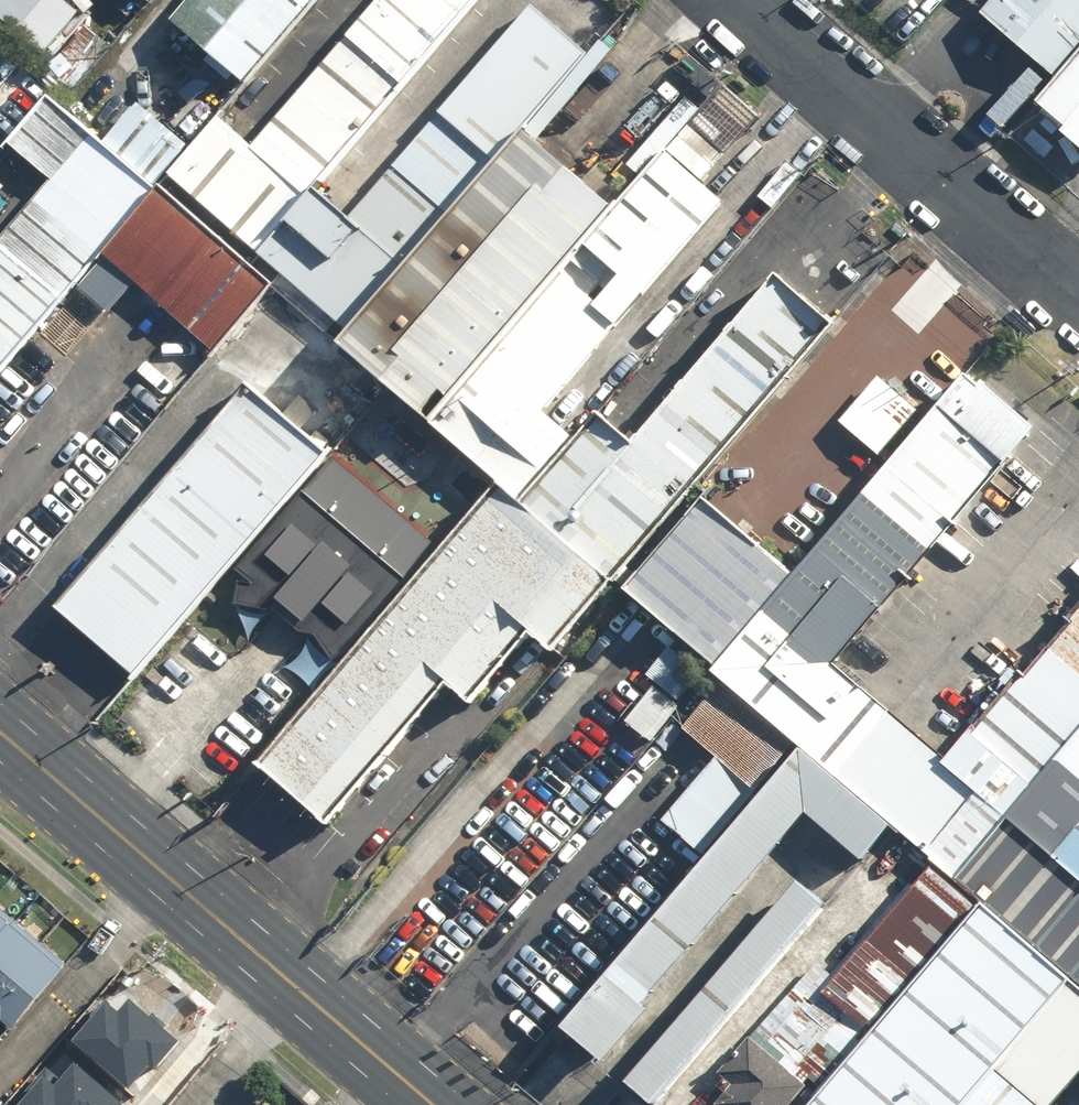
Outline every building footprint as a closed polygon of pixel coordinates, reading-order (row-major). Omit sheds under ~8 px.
[(48,0),(5,0),(0,6),(0,36),(39,70),(77,26),(48,0)] [(261,270),(500,0),(387,0),(251,153),(219,124),(164,186),(261,270)] [(176,30),(251,96),(337,0),(202,0),(176,30)] [(971,17),(1053,89),(1078,59),(1078,0),(987,0),(971,17)] [(347,346),(529,139),(593,68),(533,15),(353,220),(326,196),(261,270),(347,346)] [(1053,89),(1029,115),(1078,158),(1078,59),(1053,89)] [(46,109),(1,160),(46,199),(0,251),(0,386),(102,271),(158,207),(46,109)] [(619,217),(529,139),(344,349),(433,427),(619,217)] [(619,217),(433,427),(507,492),(524,507),(579,445),(545,416),(730,207),(673,157),(619,217)] [(268,303),(158,207),(102,271),(211,367),(268,303)] [(579,445),(524,507),(609,582),(834,327),(784,283),(639,447),(604,417),(579,445)] [(953,884),(1004,827),(942,773),(829,673),(1037,438),(974,382),(797,584),(715,676),(805,755),(899,837),(953,884)] [(327,463),(245,391),(43,619),(125,690),(327,463)] [(237,572),(257,589),(242,586),(237,608),(273,615),(275,604),(324,646),(330,663),(340,659),(435,548),(332,460),(237,572)] [(548,651),(609,582),(524,507),(507,492),(408,604),(257,774),(325,833),(446,695),(470,716),(536,641),(548,651)] [(626,597),(715,676),(797,584),(707,505),(626,597)] [(1078,740),(1078,616),(942,773),(1004,827),(1078,740)] [(668,646),(644,676),(677,702),(700,672),(668,646)] [(718,685),(681,730),(714,758),(660,821),(702,856),(793,748),(718,685)] [(678,709),(651,688),(623,723),(649,744),(678,709)] [(954,883),(985,909),(1073,986),(1078,991),(1078,740),(954,883)] [(899,837),(805,755),(573,1017),(616,1055),(819,825),(870,870),(899,837)] [(924,867),(821,990),(870,1031),(973,908),(924,867)] [(807,882),(630,1081),(657,1104),(669,1104),(840,911),(807,882)] [(985,909),(813,1104),(969,1104),(1073,986),(985,909)] [(10,1029),(61,969),(0,918),(0,1021),(10,1029)] [(1078,1078),(1078,991),(1073,986),(969,1104),(1057,1104),(1078,1078)] [(71,1040),(129,1088),(148,1065),(155,1071),(180,1041),(129,999),(117,1013),(104,1001),(71,1040)] [(805,1086),(792,1075),(805,1059),(767,1027),(753,1043),(746,1037),(716,1074),(731,1086),(715,1104),(789,1104),(805,1086)] [(123,1104),(74,1062),(60,1078),(45,1065),(24,1090),(27,1093),(17,1104),(122,1104),(123,1104)]
